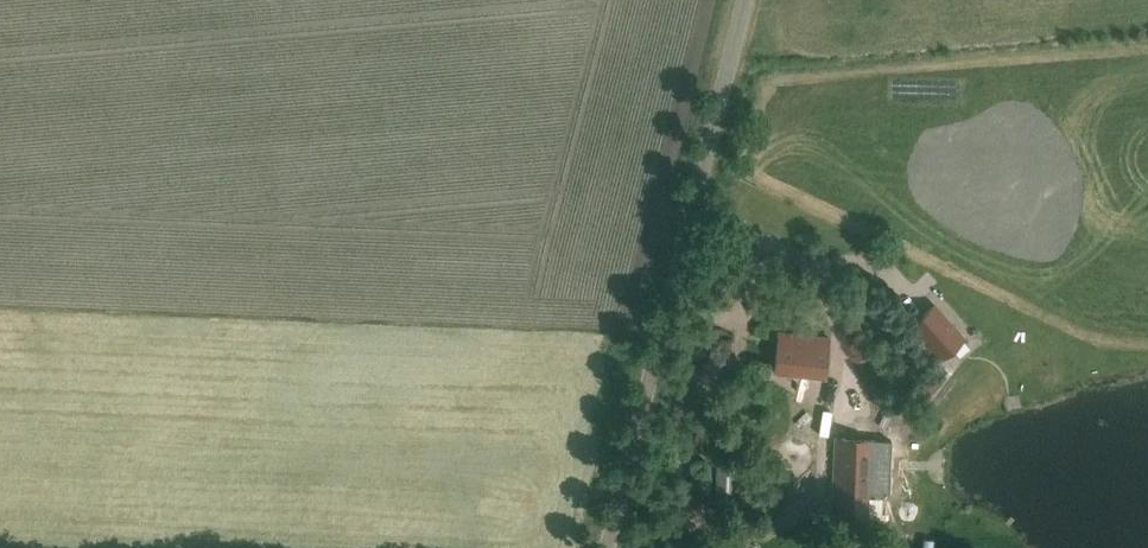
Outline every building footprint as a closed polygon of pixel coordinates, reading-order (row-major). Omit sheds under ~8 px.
[(940,362),(966,337),(934,302),(907,326),(940,362)] [(823,377),(827,338),(781,332),(775,370),(823,377)] [(873,493),(875,439),(834,437),(832,490),(838,491),(837,520),(866,521),(867,493),(873,493)]
